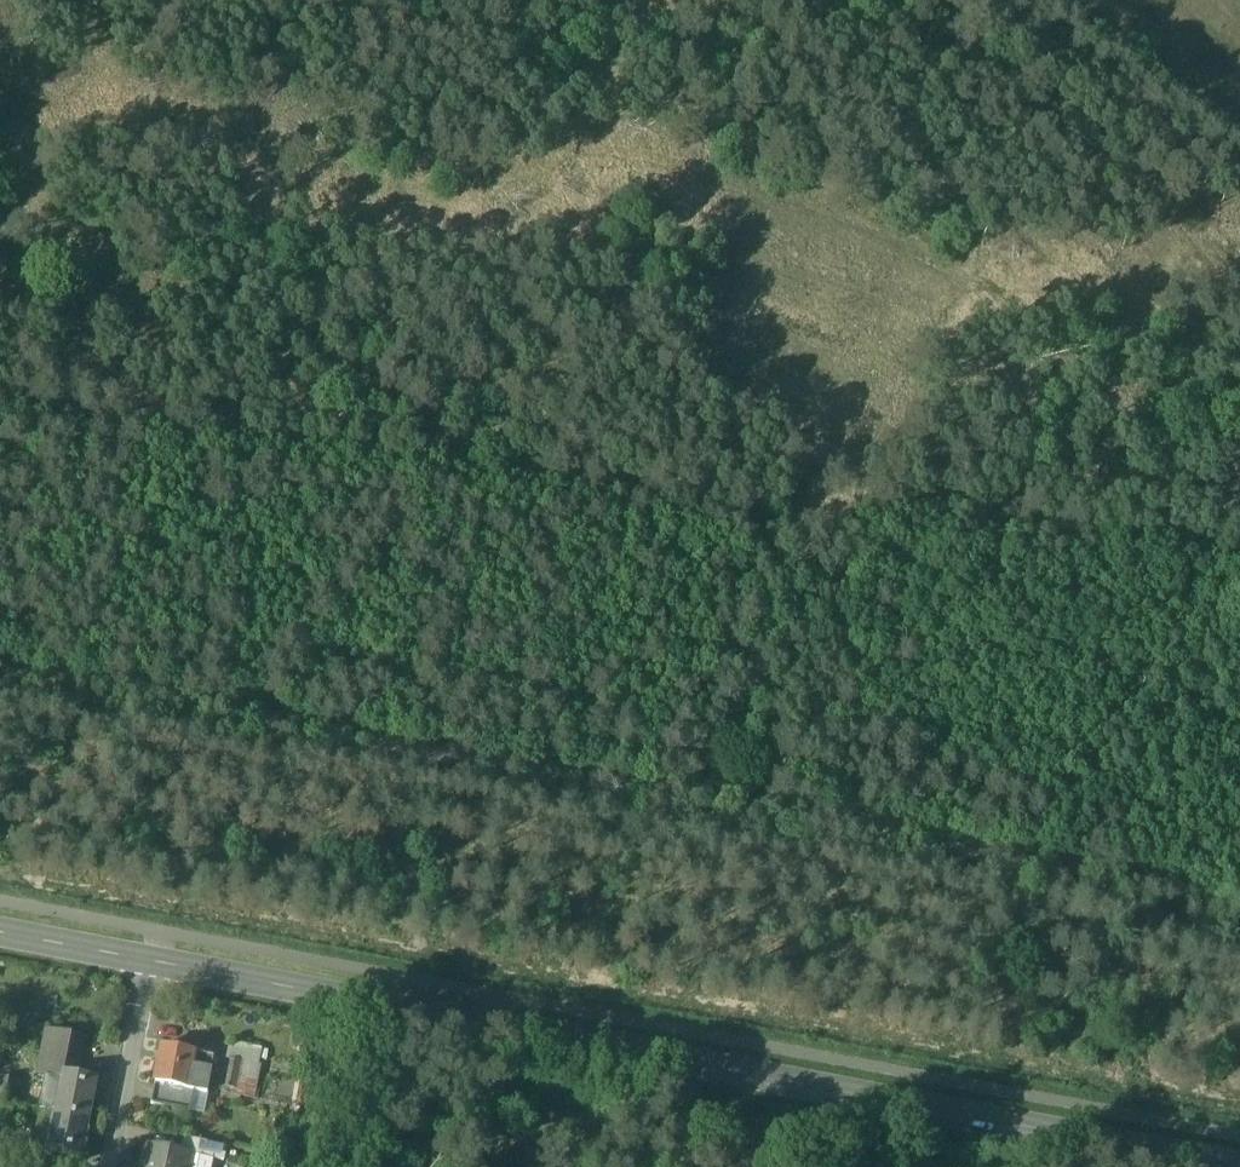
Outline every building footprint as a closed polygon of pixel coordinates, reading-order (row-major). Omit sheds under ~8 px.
[(81,1038),(47,1032),(39,1071),(48,1072),(62,1074),(73,1076),(81,1038)] [(259,1050),(228,1044),(225,1060),(256,1067),(259,1050)] [(213,1058),(161,1048),(154,1086),(192,1093),(206,1096),(213,1058)] [(256,1067),(225,1060),(220,1089),(236,1092),(235,1096),(250,1099),(256,1067)] [(62,1074),(48,1072),(41,1110),(54,1113),(62,1074)] [(73,1076),(62,1074),(54,1113),(87,1120),(94,1081),(73,1076)] [(0,1078),(0,1102),(12,1105),(17,1081),(0,1078)] [(192,1093),(154,1086),(150,1105),(189,1113),(192,1093)] [(0,1102),(0,1118),(9,1120),(12,1105),(0,1102)] [(33,1148),(33,1150),(46,1152),(54,1113),(41,1110),(33,1148)] [(87,1120),(54,1113),(46,1152),(60,1155),(79,1159),(87,1120)] [(226,1147),(183,1139),(181,1154),(192,1156),(213,1160),(223,1162),(226,1147)] [(144,1146),(140,1166),(190,1166),(192,1156),(181,1154),(144,1146)] [(33,1150),(33,1148),(31,1148),(27,1166),(58,1166),(60,1155),(46,1152),(33,1150)] [(192,1156),(190,1166),(211,1166),(213,1160),(192,1156)]
